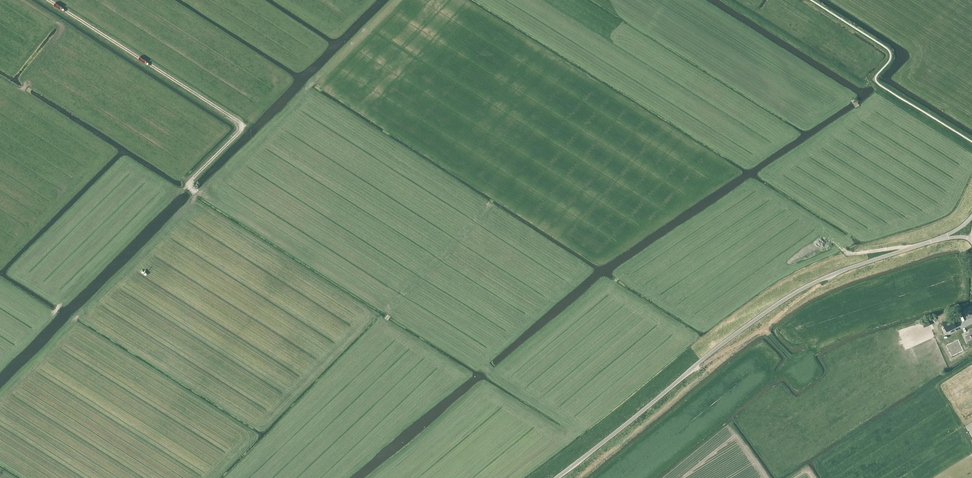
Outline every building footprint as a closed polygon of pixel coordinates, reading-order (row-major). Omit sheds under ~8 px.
[(971,315),(971,307),(971,306),(964,309),(967,317),(971,315)] [(947,331),(957,326),(953,317),(943,322),(947,331)]
